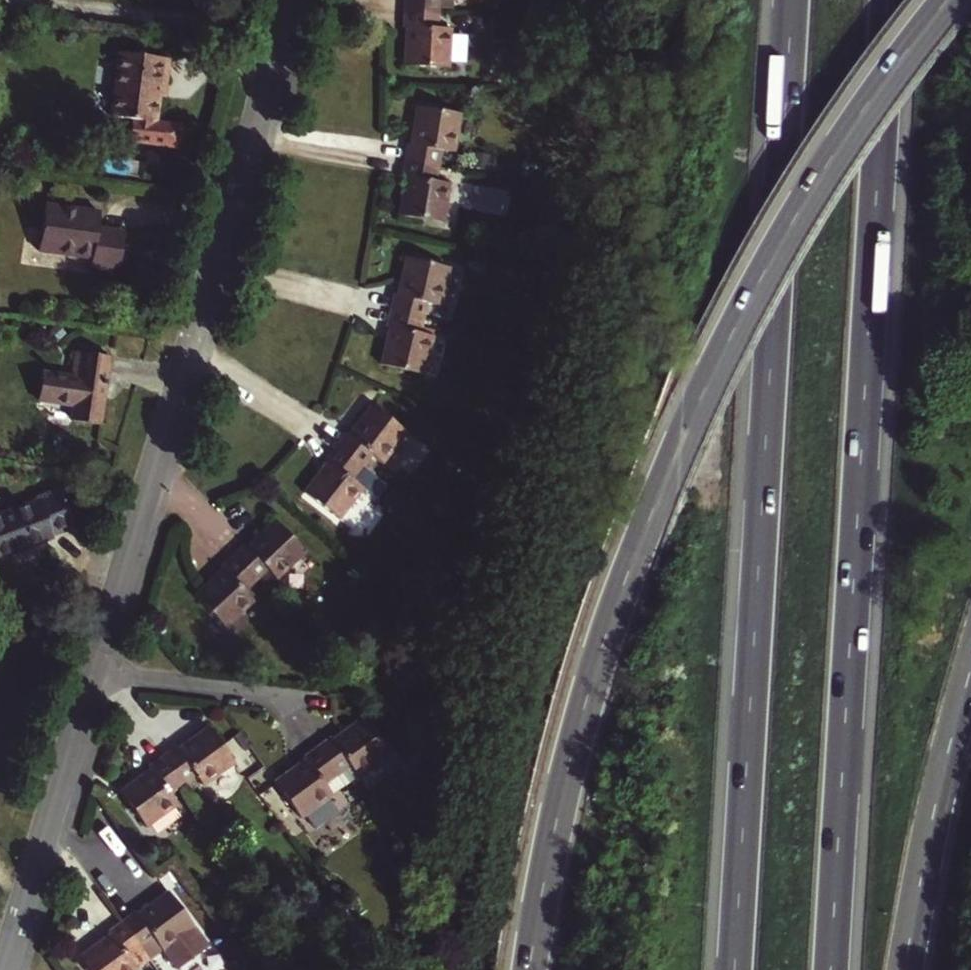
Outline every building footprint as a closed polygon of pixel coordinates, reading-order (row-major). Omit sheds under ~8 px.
[(405,10),(438,12),(439,0),(406,0),(405,10)] [(437,27),(438,12),(405,10),(404,27),(407,27),(405,64),(448,67),(450,27),(437,27)] [(169,58),(120,52),(112,115),(156,121),(159,97),(161,84),(165,85),(169,58)] [(407,143),(404,161),(438,167),(440,151),(452,153),(458,113),(416,106),(410,143),(407,143)] [(405,177),(398,215),(441,221),(447,182),(435,180),(438,167),(404,161),(402,176),(405,177)] [(99,212),(45,205),(39,250),(90,257),(89,265),(118,269),(123,231),(98,228),(99,212)] [(448,267),(404,258),(396,294),(394,294),(390,311),(423,318),(426,304),(438,307),(448,267)] [(423,374),(432,335),(419,333),(423,318),(390,311),(386,327),(388,327),(380,364),(423,374)] [(74,351),(71,375),(78,376),(81,352),(74,351)] [(71,375),(42,371),(39,400),(74,405),(73,419),(100,423),(104,395),(109,355),(81,352),(78,376),(71,375)] [(347,434),(337,447),(363,468),(372,456),(382,464),(407,432),(373,406),(349,436),(347,434)] [(328,463),(305,492),(339,519),(364,488),(354,479),(363,468),(337,447),(326,462),(328,463)] [(51,536),(50,534),(71,527),(57,490),(37,497),(38,499),(0,514),(0,556),(51,536)] [(245,546),(234,556),(257,581),(268,571),(276,580),(306,552),(275,520),(247,547),(245,546)] [(225,627),(254,600),(246,591),(257,581),(234,556),(221,568),(223,570),(195,595),(225,627)] [(319,746),(339,772),(349,765),(356,776),(389,752),(362,717),(333,738),(332,737),(319,746)] [(195,776),(202,786),(234,762),(209,728),(178,750),(176,748),(164,757),(184,784),(195,776)] [(309,756),(274,781),(300,817),(333,793),(325,783),(339,772),(319,746),(308,754),(309,756)] [(147,826),(178,803),(171,794),(184,784),(164,757),(150,767),(152,769),(122,792),(147,826)] [(167,892),(138,914),(136,912),(123,921),(150,958),(193,926),(167,892)] [(150,958),(123,921),(109,931),(111,934),(79,957),(89,969),(134,969),(150,958)]
